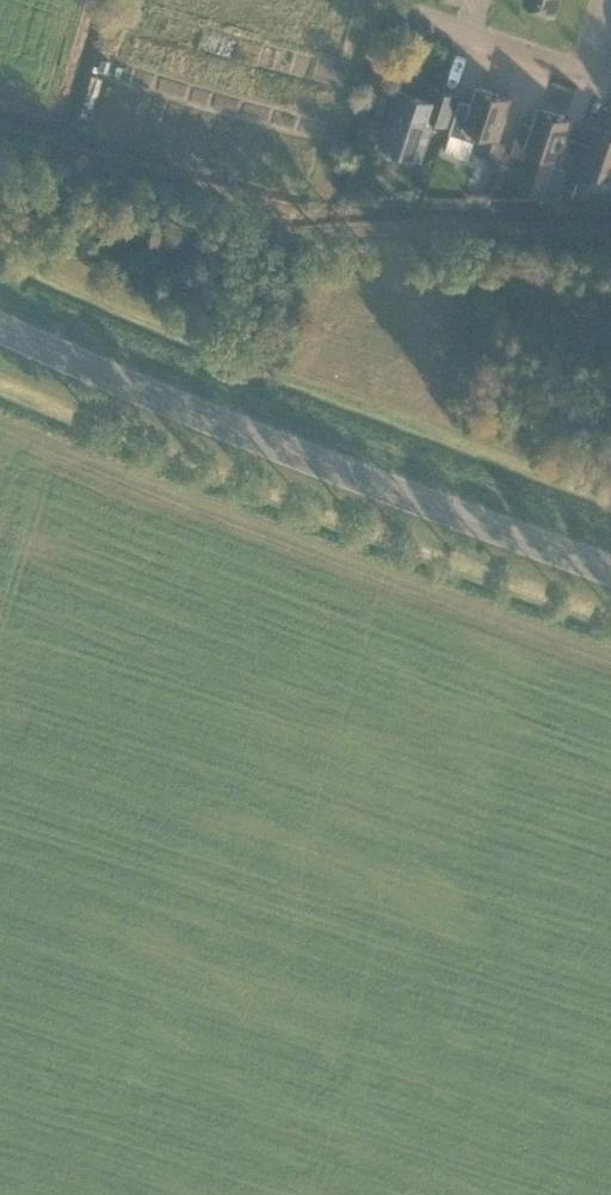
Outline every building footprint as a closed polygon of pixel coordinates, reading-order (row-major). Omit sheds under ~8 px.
[(555,9),(558,0),(528,0),(555,9)] [(497,134),(510,94),(480,84),(475,101),(461,96),(450,130),(451,130),(445,148),(468,156),(475,138),(478,127),(497,134)] [(448,121),(458,92),(437,85),(433,97),(400,86),(381,142),(422,155),(435,116),(448,121)] [(558,154),(571,115),(541,105),(536,122),(522,117),(511,150),(536,159),(539,148),(558,154)] [(598,124),(593,141),(579,136),(568,169),(592,178),(596,167),(610,173),(610,129),(598,124)] [(488,157),(499,161),(505,142),(494,139),(488,157)] [(554,161),(550,174),(564,179),(568,166),(554,161)] [(567,175),(562,191),(573,195),(578,178),(567,175)]
